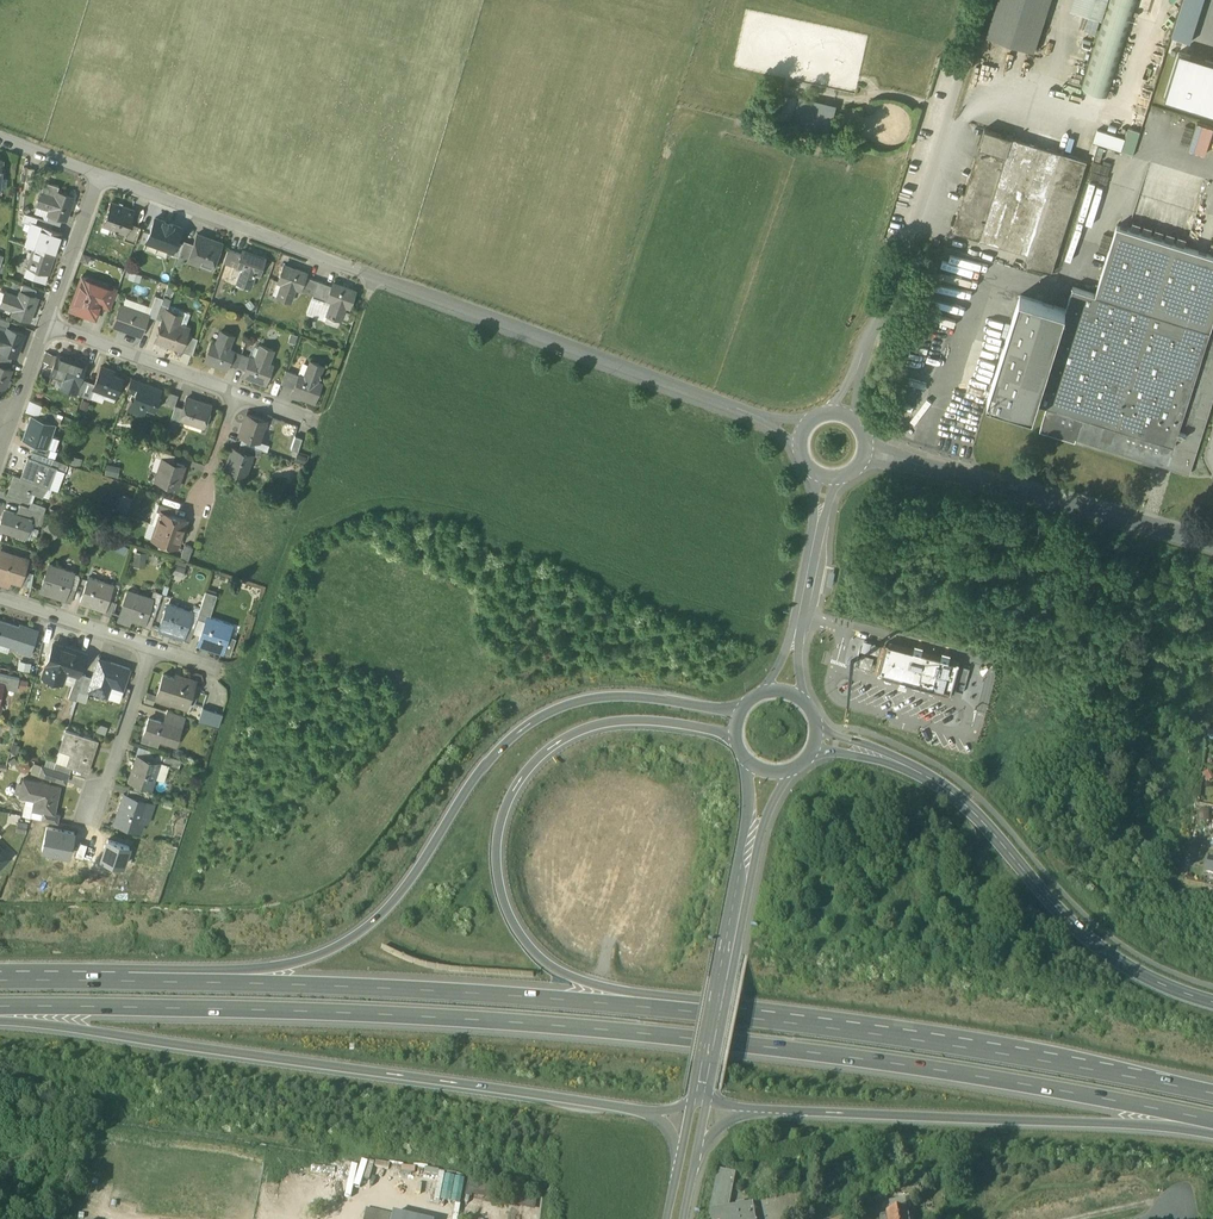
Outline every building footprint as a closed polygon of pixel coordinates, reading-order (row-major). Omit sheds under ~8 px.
[(1050,0),(998,0),(986,35),(1034,51),(1050,0)] [(1107,95),(1137,0),(1109,0),(1082,88),(1107,95)] [(1172,36),(1190,41),(1203,0),(1183,0),(1172,36)] [(1212,112),(1212,61),(1179,51),(1164,97),(1212,112)] [(793,121),(831,130),(837,103),(799,95),(793,121)] [(1128,126),(1125,136),(1097,128),(1093,141),(1134,153),(1140,130),(1128,126)] [(981,147),(1008,155),(1013,137),(987,129),(981,147)] [(1013,137),(1008,155),(987,220),(981,239),(1027,253),(1059,152),(1013,137)] [(1090,152),(1096,154),(1098,144),(1093,143),(1090,152)] [(981,147),(960,212),(987,220),(1008,155),(981,147)] [(1087,160),(1059,152),(1027,253),(1024,264),(1051,272),(1087,160)] [(24,191),(31,191),(33,169),(26,169),(24,191)] [(44,181),(41,191),(55,196),(56,192),(58,185),(44,181)] [(73,197),(56,192),(55,196),(41,191),(36,204),(50,208),(48,213),(62,218),(65,219),(73,197)] [(114,229),(126,234),(129,223),(134,211),(111,203),(103,225),(114,229)] [(981,239),(987,220),(960,212),(955,230),(981,239)] [(27,221),(35,224),(37,217),(24,213),(22,221),(26,223),(27,221)] [(46,220),(60,225),(62,218),(48,213),(46,220)] [(181,226),(155,217),(147,240),(172,249),(175,241),(181,226)] [(30,278),(45,283),(62,233),(35,224),(27,221),(26,223),(23,233),(28,235),(25,245),(33,248),(26,273),(31,274),(30,278)] [(1129,228),(1185,245),(1187,237),(1131,221),(1129,228)] [(123,240),(134,244),(140,227),(129,223),(126,234),(123,240)] [(112,235),(114,229),(103,225),(101,231),(112,235)] [(1096,293),(1210,330),(1212,321),(1212,255),(1117,225),(1096,293)] [(201,265),(211,269),(221,242),(197,233),(193,244),(188,258),(190,256),(203,261),(201,265)] [(167,252),(171,254),(172,249),(147,240),(144,249),(165,257),(167,252)] [(183,243),(175,241),(172,249),(171,254),(178,256),(182,245),(183,243)] [(183,243),(182,245),(178,256),(187,260),(188,258),(193,244),(183,241),(183,243)] [(223,263),(236,267),(240,254),(227,249),(223,263)] [(237,283),(249,287),(254,274),(259,276),(265,259),(241,251),(240,254),(236,267),(241,269),(237,283)] [(188,258),(187,260),(201,265),(203,261),(190,256),(188,258)] [(277,297),(289,302),(294,289),(300,291),(305,277),(306,274),(283,266),(277,282),(282,284),(277,297)] [(69,309),(95,319),(100,304),(101,301),(107,285),(104,291),(95,288),(97,281),(81,276),(69,309)] [(300,291),(313,295),(318,282),(305,277),(300,291)] [(107,285),(97,281),(95,288),(104,291),(107,285)] [(331,287),(318,282),(313,295),(326,300),(331,287)] [(327,315),(340,320),(345,306),(349,308),(355,291),(333,283),(331,287),(326,300),(332,302),(327,315)] [(20,291),(33,297),(36,290),(23,285),(20,291)] [(101,301),(112,304),(117,289),(107,285),(101,301)] [(1047,405),(1082,416),(1075,438),(1076,439),(1155,464),(1157,459),(1173,464),(1171,469),(1189,475),(1212,401),(1212,321),(1210,330),(1096,293),(1073,286),(1066,308),(1036,401),(1047,405)] [(13,313),(28,319),(36,298),(33,297),(20,291),(18,297),(6,292),(1,304),(14,310),(13,313)] [(1032,413),(1036,401),(1066,308),(1021,294),(988,399),(1032,413)] [(149,315),(155,318),(160,303),(163,297),(156,295),(149,313),(149,314),(149,315)] [(308,308),(327,315),(332,302),(326,300),(313,295),(308,308)] [(112,325),(141,336),(149,315),(149,314),(149,313),(120,303),(112,325)] [(168,306),(160,303),(155,318),(162,320),(165,312),(166,309),(167,310),(168,306)] [(155,341),(181,350),(186,335),(186,334),(189,327),(176,322),(177,317),(165,312),(162,320),(155,341)] [(8,327),(10,321),(0,317),(0,325),(8,327)] [(16,355),(24,333),(11,328),(8,327),(6,332),(0,330),(0,344),(1,345),(0,348),(0,350),(12,354),(16,355)] [(205,359),(227,368),(228,364),(233,351),(228,349),(233,335),(220,331),(215,344),(211,343),(205,359)] [(181,350),(192,354),(197,338),(186,335),(181,350)] [(243,373),(266,381),(273,364),(268,363),(273,350),(260,345),(255,359),(249,357),(245,370),(243,373)] [(10,362),(12,354),(0,350),(0,358),(10,362)] [(228,364),(236,367),(241,354),(233,351),(228,364)] [(249,357),(241,354),(236,367),(245,370),(249,357)] [(63,388),(76,393),(81,379),(88,362),(80,359),(79,362),(58,355),(51,374),(66,380),(63,388)] [(10,362),(0,358),(0,365),(7,368),(10,362)] [(293,392),(315,400),(322,383),(317,381),(323,366),(310,361),(304,377),(299,375),(294,388),(293,392)] [(3,391),(11,369),(7,368),(0,365),(0,390),(3,391)] [(93,389),(116,397),(123,379),(110,374),(111,370),(100,366),(94,383),(92,388),(93,389)] [(281,383),(294,388),(299,375),(285,370),(281,383)] [(126,392),(134,395),(139,381),(131,378),(126,392)] [(76,393),(82,395),(88,381),(81,379),(76,393)] [(94,383),(88,381),(82,395),(90,398),(93,389),(92,388),(94,383)] [(127,411),(138,415),(142,403),(145,405),(144,409),(154,412),(160,394),(151,391),(153,386),(139,381),(134,395),(134,397),(132,396),(127,411)] [(165,406),(174,409),(175,405),(178,396),(169,393),(165,406)] [(181,418),(205,426),(211,406),(187,398),(183,408),(180,418),(181,418)] [(25,410),(37,415),(41,405),(29,399),(25,410)] [(183,408),(175,405),(174,409),(169,423),(178,426),(181,418),(180,418),(183,408)] [(1075,442),(1076,439),(1075,438),(1082,416),(1047,405),(1039,431),(1075,442)] [(235,433),(255,440),(262,420),(242,413),(235,433)] [(35,444),(47,448),(47,447),(56,423),(32,415),(23,439),(35,444)] [(291,448),(297,450),(301,437),(295,435),(291,448)] [(261,449),(255,447),(240,442),(237,449),(252,454),(258,457),(261,449)] [(32,451),(46,456),(49,448),(47,447),(47,448),(35,444),(32,451)] [(163,458),(173,461),(175,454),(161,449),(158,448),(156,456),(163,458)] [(226,468),(245,475),(252,454),(237,449),(233,448),(226,468)] [(30,458),(44,463),(46,456),(32,451),(30,458)] [(53,458),(61,461),(64,454),(55,451),(52,458),(53,458)] [(47,465),(50,466),(53,458),(52,458),(46,456),(44,463),(48,464),(47,465)] [(28,457),(20,477),(43,485),(46,486),(48,487),(52,477),(44,475),(47,465),(48,464),(44,463),(30,458),(28,457)] [(61,461),(53,458),(50,466),(64,471),(66,463),(61,461)] [(155,480),(177,487),(184,465),(173,461),(163,458),(159,472),(158,471),(155,480)] [(1157,459),(1155,464),(1171,469),(1173,464),(1157,459)] [(105,474),(118,475),(120,464),(106,463),(105,474)] [(40,495),(43,485),(20,477),(14,474),(7,494),(28,501),(31,491),(40,495)] [(30,502),(28,508),(34,510),(41,512),(42,513),(44,506),(30,502)] [(161,511),(170,514),(172,508),(159,503),(156,511),(161,512),(161,511)] [(31,518),(34,510),(28,508),(20,505),(17,513),(31,518)] [(15,534),(16,531),(26,534),(30,521),(31,518),(17,513),(4,509),(0,522),(0,529),(15,534)] [(30,521),(37,523),(41,512),(34,510),(31,518),(30,521)] [(161,512),(156,525),(182,534),(186,520),(170,514),(161,511),(161,512)] [(53,531),(56,535),(63,529),(54,519),(46,527),(51,533),(53,531)] [(177,547),(182,534),(156,525),(152,539),(177,547)] [(180,558),(188,561),(192,547),(185,544),(180,558)] [(146,566),(147,551),(135,550),(133,564),(146,566)] [(19,581),(26,559),(0,551),(0,552),(0,575),(12,579),(19,581)] [(65,596),(66,597),(70,586),(74,572),(49,563),(41,588),(65,596)] [(171,571),(182,575),(184,568),(172,565),(171,571)] [(21,583),(31,586),(34,572),(25,570),(21,583)] [(12,579),(0,575),(0,584),(9,587),(12,579)] [(104,609),(105,609),(108,599),(113,585),(90,577),(82,602),(104,609)] [(64,599),(71,601),(75,588),(70,586),(66,597),(65,596),(64,599)] [(144,622),(145,623),(148,613),(153,598),(128,590),(120,614),(144,622)] [(197,618),(204,620),(206,616),(209,617),(217,594),(206,591),(197,618)] [(103,612),(110,615),(115,601),(108,599),(105,609),(104,609),(103,612)] [(184,635),(185,636),(188,626),(193,612),(168,603),(160,627),(184,635)] [(143,625),(150,628),(154,615),(148,613),(145,623),(144,622),(143,625)] [(234,639),(227,637),(231,624),(209,617),(206,616),(204,620),(198,640),(223,648),(223,649),(230,652),(234,639)] [(20,626),(0,620),(0,639),(14,644),(19,646),(18,650),(30,653),(38,629),(21,624),(20,626)] [(183,639),(190,641),(194,628),(188,626),(185,636),(184,635),(183,639)] [(890,640),(889,644),(913,651),(914,648),(922,650),(922,653),(941,658),(942,656),(950,658),(949,660),(957,663),(958,659),(950,657),(950,655),(942,653),(942,654),(923,649),(923,648),(915,645),(915,647),(890,640)] [(43,674),(57,679),(61,668),(77,674),(78,674),(79,672),(86,652),(67,646),(66,648),(53,643),(43,674)] [(889,644),(886,643),(886,646),(878,671),(878,674),(881,674),(948,693),(951,694),(951,692),(959,665),(959,663),(957,663),(949,660),(950,658),(942,656),(941,658),(922,653),(922,650),(914,648),(913,651),(889,644)] [(875,670),(878,671),(886,646),(882,644),(875,670)] [(89,690),(102,694),(106,684),(123,689),(130,668),(111,662),(111,664),(99,660),(93,677),(89,690)] [(962,666),(959,665),(951,692),(955,693),(962,666)] [(966,682),(970,669),(963,667),(959,680),(966,682)] [(3,686),(3,684),(17,687),(19,677),(0,672),(0,697),(3,686)] [(72,688),(79,690),(85,674),(79,672),(78,674),(77,674),(72,688)] [(156,696),(187,706),(196,679),(180,674),(178,678),(163,673),(156,696)] [(93,677),(85,674),(79,690),(88,693),(89,690),(93,677)] [(948,693),(881,674),(880,678),(947,697),(948,693)] [(198,720),(211,724),(215,710),(203,706),(198,720)] [(168,721),(181,726),(185,716),(167,710),(164,720),(168,721)] [(222,713),(215,710),(211,724),(218,727),(222,713)] [(160,739),(175,744),(181,726),(168,721),(167,724),(163,723),(149,718),(143,734),(160,739)] [(71,766),(87,771),(93,752),(91,751),(96,739),(66,729),(60,743),(72,747),(66,763),(66,764),(71,766)] [(158,745),(160,739),(143,734),(141,739),(158,745)] [(60,743),(56,760),(66,763),(72,747),(60,743)] [(145,757),(147,748),(138,745),(135,753),(137,754),(145,757)] [(161,762),(163,754),(147,748),(145,757),(161,762)] [(147,786),(152,788),(156,777),(161,762),(145,757),(137,754),(128,780),(135,782),(147,786)] [(169,765),(179,768),(182,760),(163,754),(161,762),(169,765)] [(28,757),(16,759),(18,769),(29,767),(28,757)] [(53,767),(56,760),(46,757),(44,764),(53,767)] [(38,773),(41,763),(33,760),(30,771),(38,773)] [(56,760),(53,767),(69,772),(71,766),(66,764),(66,763),(56,760)] [(161,762),(156,777),(164,780),(169,765),(161,762)] [(41,763),(38,773),(66,783),(69,772),(53,767),(44,764),(41,763)] [(42,809),(53,811),(53,810),(58,787),(48,785),(49,782),(23,776),(19,793),(25,794),(27,795),(28,793),(38,795),(35,807),(42,809)] [(144,792),(147,786),(135,782),(133,788),(142,792),(144,792)] [(126,794),(140,798),(142,792),(133,788),(128,787),(126,794)] [(21,812),(30,814),(32,807),(35,807),(38,795),(28,793),(27,795),(25,794),(21,812)] [(115,822),(141,830),(143,821),(144,819),(139,817),(145,800),(140,798),(126,794),(124,793),(115,822)] [(154,803),(145,800),(139,817),(144,819),(143,821),(148,823),(154,803)] [(42,809),(35,807),(32,807),(30,814),(41,816),(42,809)] [(41,816),(57,820),(59,811),(53,810),(53,811),(42,809),(41,816)] [(74,831),(46,825),(41,847),(69,853),(74,831)] [(129,845),(107,838),(101,858),(122,865),(129,845)] [(87,843),(80,841),(75,854),(82,857),(87,843)] [(9,854),(0,845),(0,863),(9,854)] [(718,1170),(710,1211),(729,1208),(733,1191),(728,1190),(732,1174),(736,1175),(736,1174),(718,1170)] [(302,1175),(299,1193),(313,1196),(316,1178),(302,1175)] [(536,1195),(516,1194),(516,1206),(535,1207),(536,1195)] [(753,1204),(744,1206),(744,1203),(736,1204),(737,1207),(729,1208),(710,1211),(712,1218),(756,1218),(753,1204)] [(911,1218),(908,1218),(907,1210),(887,1213),(888,1218),(883,1218),(911,1218)] [(392,1216),(366,1211),(364,1218),(391,1218),(392,1216)]
